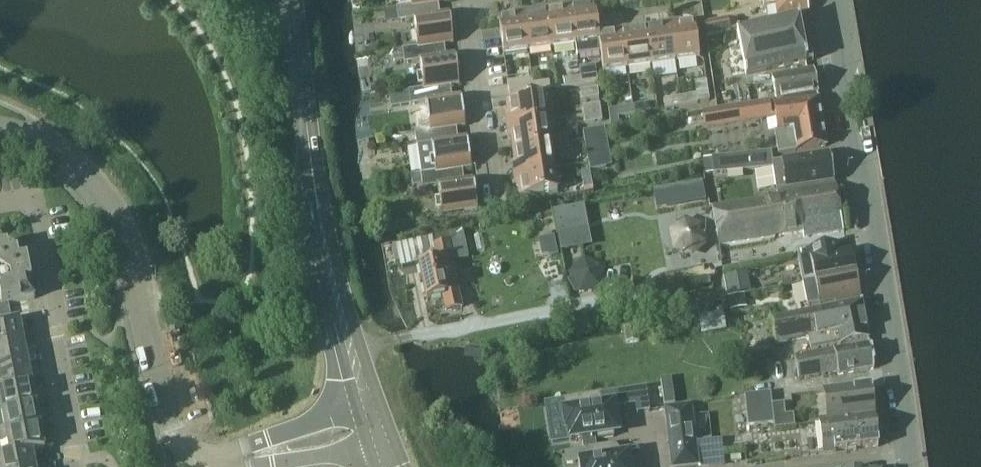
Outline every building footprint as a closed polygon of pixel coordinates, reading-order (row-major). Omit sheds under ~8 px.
[(397,8),(448,1),(448,0),(411,0),(412,5),(397,8)] [(798,14),(808,12),(806,0),(763,0),(764,9),(776,7),(778,17),(797,14),(798,14)] [(448,1),(397,8),(399,22),(414,19),(418,47),(403,49),(403,50),(454,42),(450,13),(441,14),(439,3),(448,1)] [(577,56),(601,52),(599,41),(600,41),(599,34),(600,34),(595,3),(576,6),(575,3),(570,4),(576,44),(577,56)] [(565,4),(566,8),(547,10),(552,48),(576,44),(570,4),(565,4)] [(499,17),(504,55),(529,51),(523,10),(518,11),(518,14),(499,17)] [(528,10),(523,10),(529,51),(552,48),(547,10),(528,13),(528,10)] [(815,61),(805,16),(737,30),(739,38),(743,54),(747,74),(815,61)] [(727,19),(706,24),(708,36),(730,31),(727,19)] [(675,20),(670,21),(676,62),(700,58),(695,21),(675,23),(675,20)] [(665,22),(665,25),(647,28),(652,65),(676,62),(670,21),(665,22)] [(627,27),(622,28),(628,69),(652,65),(647,28),(628,30),(627,27)] [(601,52),(604,72),(628,69),(622,28),(617,28),(618,32),(600,34),(599,34),(600,41),(599,41),(601,52)] [(454,43),(454,42),(403,50),(405,63),(420,61),(424,89),(409,91),(460,84),(456,55),(447,56),(445,44),(454,43)] [(774,79),(778,99),(774,100),(775,100),(776,106),(818,100),(817,94),(818,94),(814,71),(774,79)] [(597,75),(581,77),(582,86),(599,84),(597,75)] [(564,79),(566,88),(582,86),(581,77),(564,79)] [(510,96),(535,92),(533,84),(533,79),(508,82),(510,96)] [(550,81),(533,84),(535,92),(551,90),(550,81)] [(415,132),(415,133),(466,125),(462,96),(453,98),(451,86),(460,85),(460,84),(409,91),(411,105),(426,103),(430,130),(415,132)] [(583,100),(599,97),(598,88),(581,91),(583,100)] [(697,94),(681,97),(682,106),(698,103),(697,94)] [(506,121),(507,126),(548,120),(544,96),(507,101),(509,121),(506,121)] [(666,109),(682,106),(681,97),(664,100),(666,109)] [(776,115),(779,133),(823,126),(819,99),(818,100),(776,106),(775,100),(774,100),(703,111),(705,126),(776,115)] [(650,103),(634,106),(635,115),(651,112),(650,103)] [(600,104),(592,105),(594,122),(603,121),(600,104)] [(586,123),(594,122),(592,105),(583,107),(586,123)] [(620,123),(619,118),(635,115),(634,106),(609,111),(612,125),(620,123)] [(508,131),(511,131),(513,150),(551,144),(548,120),(507,126),(508,131)] [(422,174),(421,174),(472,167),(468,138),(459,139),(457,127),(466,126),(466,125),(415,133),(417,146),(418,146),(422,174)] [(778,154),(826,147),(823,126),(779,133),(775,134),(778,154)] [(587,151),(607,148),(604,128),(584,131),(587,151)] [(513,169),(514,174),(555,168),(551,144),(513,150),(516,168),(513,169)] [(587,151),(590,171),(610,167),(607,148),(587,151)] [(717,157),(705,158),(707,173),(719,172),(773,166),(772,151),(717,157)] [(831,154),(783,161),(787,190),(835,182),(831,154)] [(421,174),(412,176),(413,188),(423,186),(423,188),(438,186),(443,214),(478,209),(474,179),(465,181),(463,169),(472,168),(472,167),(421,174)] [(520,198),(558,192),(555,168),(514,174),(514,179),(518,178),(520,198)] [(585,189),(593,187),(590,171),(581,172),(585,189)] [(656,185),(658,205),(709,200),(707,179),(656,185)] [(837,187),(713,207),(720,246),(804,232),(805,238),(845,232),(837,187)] [(559,207),(560,246),(591,245),(590,206),(559,207)] [(686,252),(709,234),(693,213),(670,230),(686,252)] [(443,297),(447,312),(463,309),(453,262),(468,259),(462,230),(432,237),(432,239),(397,246),(401,269),(421,265),(428,300),(443,297)] [(558,256),(555,237),(539,240),(543,259),(558,256)] [(797,252),(799,264),(803,283),(816,281),(856,274),(852,251),(838,253),(836,244),(797,252)] [(4,287),(0,293),(3,304),(9,304),(28,300),(36,298),(28,259),(17,262),(15,260),(10,257),(8,246),(0,248),(0,285),(4,287)] [(584,259),(571,274),(581,292),(600,288),(604,267),(584,259)] [(738,274),(725,276),(729,298),(733,297),(743,295),(746,294),(742,273),(738,274)] [(856,274),(816,281),(803,283),(808,307),(821,304),(835,301),(836,306),(862,301),(860,296),(856,274)] [(742,310),(739,297),(730,299),(732,312),(742,310)] [(839,347),(869,339),(862,301),(836,306),(772,320),(776,344),(809,338),(811,351),(839,347)] [(3,304),(2,305),(4,318),(12,316),(9,304),(3,304)] [(698,317),(702,335),(726,330),(723,312),(698,317)] [(0,324),(0,347),(24,342),(22,330),(24,326),(21,324),(20,321),(0,324)] [(29,363),(28,361),(30,357),(27,355),(24,342),(0,347),(0,369),(29,363)] [(838,377),(875,370),(870,344),(795,358),(799,381),(838,374),(838,377)] [(0,369),(0,391),(33,385),(30,372),(32,369),(29,366),(29,363),(0,369)] [(0,399),(3,413),(37,406),(37,403),(39,400),(35,398),(33,385),(0,391),(0,399)] [(872,386),(824,392),(828,422),(874,417),(873,408),(874,408),(872,386)] [(771,393),(746,396),(749,416),(773,413),(772,405),(771,393)] [(569,429),(571,440),(598,435),(599,439),(614,437),(613,433),(618,432),(614,406),(603,407),(601,395),(565,400),(566,413),(564,413),(567,430),(569,429)] [(692,403),(665,406),(668,428),(694,425),(692,403)] [(785,404),(772,405),(773,413),(774,423),(775,429),(795,427),(794,415),(786,416),(785,404)] [(0,429),(0,434),(0,435),(41,427),(39,414),(41,411),(38,409),(37,406),(3,413),(6,427),(0,429)] [(828,422),(820,423),(824,454),(879,447),(877,426),(875,426),(874,417),(828,422)] [(694,425),(668,428),(671,452),(697,449),(694,425)] [(41,427),(0,435),(2,442),(8,441),(10,447),(11,455),(11,456),(33,451),(45,449),(46,449),(45,446),(47,442),(44,440),(41,427)] [(628,456),(617,458),(616,447),(615,445),(602,447),(586,449),(588,462),(579,463),(579,466),(630,466),(628,456)] [(671,452),(672,466),(689,466),(699,466),(697,449),(671,452)] [(34,459),(37,456),(33,454),(33,451),(11,456),(11,455),(0,457),(0,466),(36,466),(34,459)]
